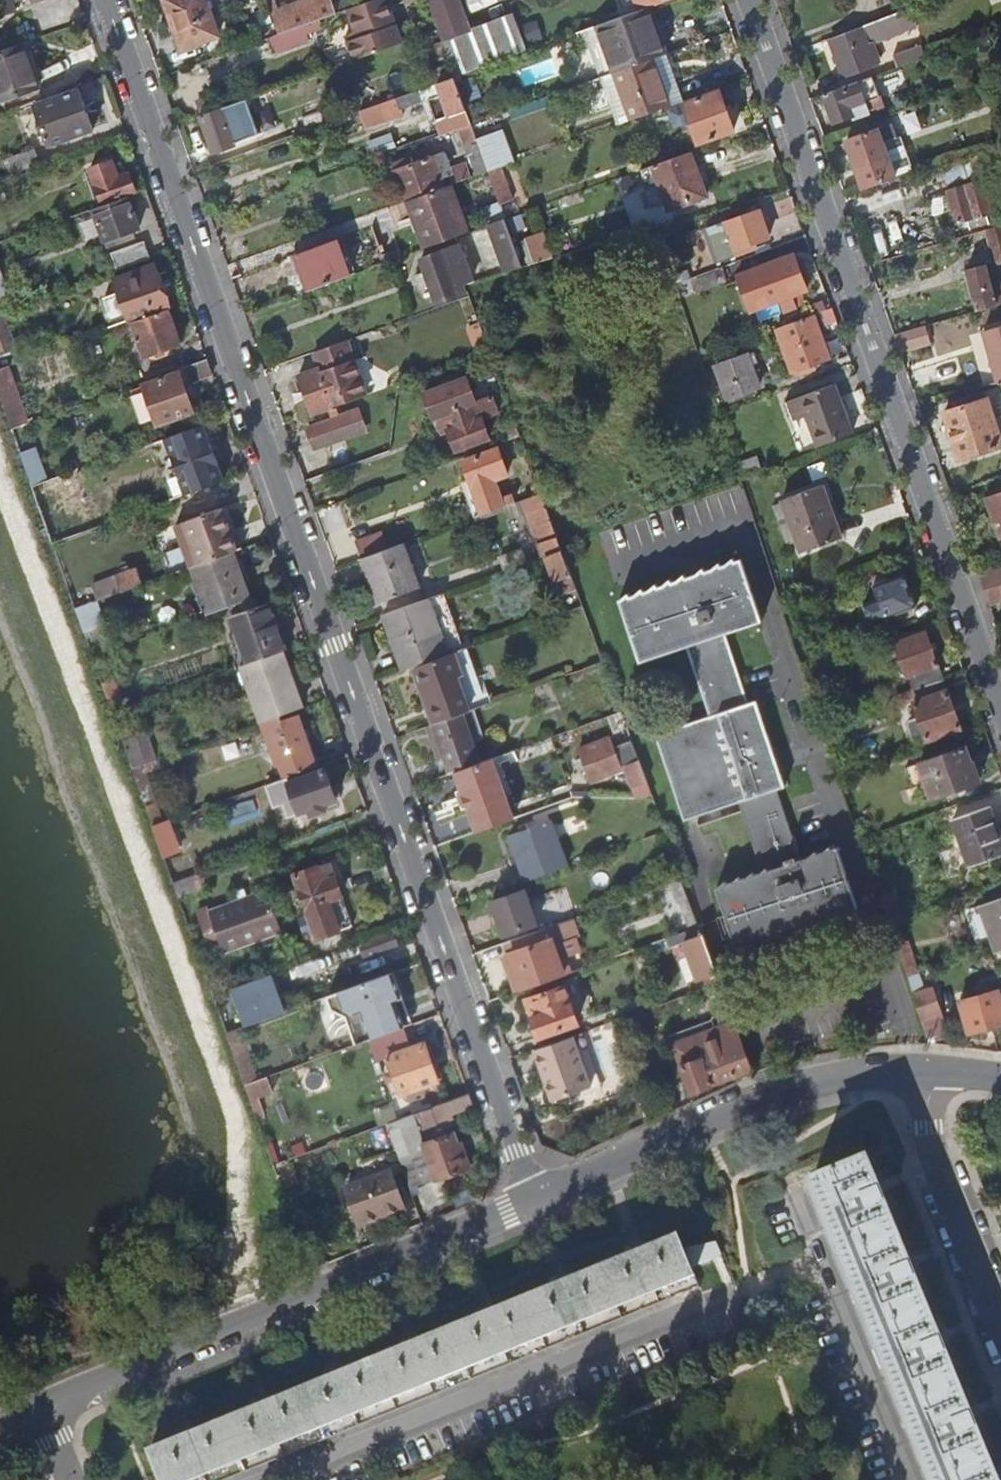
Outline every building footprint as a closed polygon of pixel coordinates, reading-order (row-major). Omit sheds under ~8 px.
[(9,0),(0,0),(0,16),(13,11),(9,0)] [(210,0),(169,0),(179,29),(182,28),(189,46),(222,34),(210,0)] [(329,0),(306,0),(276,11),(272,1),(266,3),(277,35),(303,26),(334,14),(329,0)] [(385,0),(374,0),(348,9),(358,37),(346,40),(353,61),(400,44),(385,0)] [(436,31),(449,66),(454,79),(526,52),(514,17),(470,33),(458,0),(425,0),(436,31)] [(639,9),(663,0),(636,0),(639,9)] [(656,58),(645,25),(654,22),(649,8),(597,26),(613,74),(652,60),(656,58)] [(874,61),(868,44),(916,27),(909,8),(830,38),(844,75),(872,65),(874,61)] [(665,55),(654,22),(645,25),(656,58),(665,55)] [(309,41),(303,26),(277,35),(267,39),(273,54),(309,41)] [(21,43),(0,51),(0,100),(0,101),(37,88),(21,43)] [(923,57),(919,46),(894,55),(898,66),(923,57)] [(681,102),(665,55),(656,58),(652,60),(668,107),(681,102)] [(668,107),(652,60),(613,74),(630,121),(668,107)] [(454,79),(449,66),(425,74),(429,87),(454,79)] [(884,107),(873,76),(824,94),(834,122),(853,115),(854,118),(884,107)] [(375,120),(428,101),(441,136),(459,130),(471,126),(454,79),(429,87),(371,108),(375,120)] [(92,129),(78,89),(33,105),(48,145),(92,129)] [(735,131),(720,92),(668,110),(676,130),(692,124),(699,144),(735,131)] [(243,140),(235,117),(225,121),(221,109),(200,116),(213,152),(234,145),(233,143),(243,140)] [(487,173),(471,126),(459,130),(475,177),(487,173)] [(909,170),(896,136),(891,138),(887,126),(846,140),(863,187),(894,176),(893,175),(909,170)] [(38,164),(33,150),(10,159),(15,173),(38,164)] [(706,197),(690,152),(653,166),(669,211),(706,197)] [(988,172),(983,154),(957,161),(961,173),(973,169),(974,176),(988,172)] [(444,188),(433,158),(413,165),(411,160),(390,167),(403,203),(412,200),(444,188)] [(117,177),(111,161),(89,168),(101,202),(135,190),(128,173),(117,177)] [(470,179),(466,166),(448,172),(452,185),(470,179)] [(982,183),(947,192),(955,223),(965,221),(967,229),(986,224),(987,229),(1000,225),(1000,223),(998,212),(991,214),(982,183)] [(466,234),(450,186),(444,188),(412,200),(422,230),(416,232),(422,249),(466,234)] [(138,227),(127,197),(92,210),(106,247),(132,237),(130,230),(138,227)] [(768,238),(758,209),(722,222),(733,251),(768,238)] [(521,269),(503,220),(487,226),(505,274),(521,269)] [(987,229),(980,231),(989,264),(1000,261),(1000,225),(987,229)] [(550,260),(541,235),(525,241),(533,265),(550,260)] [(348,276),(336,240),(296,254),(308,290),(348,276)] [(149,258),(143,241),(110,253),(116,270),(149,258)] [(452,272),(448,274),(440,252),(419,260),(435,304),(456,296),(452,285),(456,284),(452,272)] [(806,289),(793,254),(737,275),(750,310),(778,299),(783,313),(797,308),(792,295),(799,292),(806,289)] [(167,305),(153,264),(112,279),(127,320),(167,305)] [(990,284),(985,266),(967,270),(977,311),(1000,304),(1000,281),(990,284)] [(679,297),(713,285),(708,273),(675,285),(679,297)] [(804,305),(799,292),(792,295),(797,308),(804,305)] [(179,344),(166,308),(131,321),(143,357),(179,344)] [(828,358),(812,315),(776,328),(792,372),(828,358)] [(2,317),(0,318),(0,350),(12,345),(2,317)] [(930,343),(925,326),(894,335),(900,352),(930,343)] [(365,394),(345,341),(313,352),(319,368),(297,376),(310,413),(365,394)] [(988,348),(998,383),(1000,382),(1000,345),(988,348)] [(757,387),(745,355),(714,366),(726,398),(757,387)] [(193,411),(183,383),(211,373),(205,357),(177,368),(178,370),(141,384),(156,424),(193,411)] [(0,367),(0,388),(12,426),(31,420),(13,363),(0,367)] [(487,438),(481,419),(496,414),(490,397),(474,403),(465,377),(422,393),(431,418),(436,417),(441,431),(447,428),(455,449),(487,438)] [(851,434),(833,383),(785,401),(792,420),(805,415),(816,446),(851,434)] [(1000,445),(985,399),(944,412),(959,459),(1000,445)] [(342,436),(335,417),(304,428),(311,447),(342,436)] [(519,435),(514,422),(499,428),(503,441),(519,435)] [(223,479),(202,423),(163,437),(184,494),(223,479)] [(184,494),(163,437),(149,442),(170,499),(184,494)] [(502,498),(496,478),(505,475),(496,448),(461,460),(468,482),(461,484),(472,517),(510,503),(508,496),(502,498)] [(758,471),(753,458),(735,464),(740,478),(758,471)] [(74,519),(59,476),(30,486),(46,530),(74,519)] [(843,543),(824,490),(784,505),(803,558),(843,543)] [(561,549),(540,492),(520,500),(541,557),(544,555),(561,549)] [(986,497),(1000,537),(1000,536),(1000,492),(986,497)] [(226,523),(220,506),(176,522),(191,565),(231,550),(235,549),(226,523)] [(242,546),(233,521),(226,523),(235,549),(242,546)] [(387,549),(381,533),(353,543),(359,559),(361,558),(387,549)] [(418,587),(402,543),(387,549),(361,558),(377,602),(418,587)] [(571,576),(561,549),(544,555),(554,582),(571,576)] [(249,598),(231,550),(191,565),(208,612),(249,598)] [(764,622),(743,561),(623,603),(644,663),(690,648),(714,719),(659,738),(688,823),(743,804),(768,875),(719,892),(740,953),(862,911),(841,849),(803,862),(778,791),(786,789),(757,704),(750,706),(725,635),(764,622)] [(97,600),(142,583),(136,567),(116,575),(118,580),(94,589),(97,600)] [(979,574),(984,589),(1000,584),(1000,568),(979,574)] [(916,607),(904,574),(889,579),(887,574),(871,579),(885,618),(916,607)] [(984,589),(989,604),(1000,600),(1000,584),(984,589)] [(447,654),(428,598),(382,614),(391,638),(395,636),(407,669),(417,665),(447,654)] [(285,649),(275,619),(272,620),(266,602),(231,615),(248,662),(281,650),(285,649)] [(942,678),(926,631),(899,640),(895,628),(881,633),(887,652),(898,649),(912,689),(942,678)] [(301,706),(281,650),(248,662),(241,665),(261,721),(279,714),(301,706)] [(463,674),(455,652),(447,654),(417,665),(429,700),(424,702),(432,724),(459,714),(469,710),(458,675),(463,674)] [(123,703),(114,678),(100,683),(109,708),(123,703)] [(960,729),(942,678),(912,689),(916,701),(913,702),(917,713),(906,717),(903,722),(909,737),(912,740),(917,741),(918,744),(960,729)] [(627,727),(621,712),(607,717),(613,733),(627,727)] [(315,765),(297,714),(281,719),(279,714),(261,721),(260,722),(272,756),(276,755),(284,777),(315,765)] [(477,763),(459,714),(432,724),(431,724),(449,773),(454,771),(477,763)] [(144,764),(134,736),(121,741),(131,769),(141,765),(144,764)] [(628,763),(625,756),(618,758),(610,736),(579,747),(582,758),(575,760),(579,771),(586,768),(591,782),(626,770),(628,776),(643,771),(639,760),(628,763)] [(538,755),(534,743),(505,753),(509,765),(538,755)] [(978,780),(972,763),(969,764),(963,747),(918,763),(930,798),(978,780)] [(513,819),(491,758),(477,763),(454,771),(461,790),(467,807),(476,832),(513,819)] [(161,821),(141,765),(131,769),(151,825),(161,821)] [(339,796),(335,784),(330,786),(323,766),(292,777),(303,808),(313,805),(315,810),(330,805),(328,800),(339,796)] [(651,794),(643,771),(628,776),(632,788),(637,786),(641,798),(651,794)] [(467,807),(461,790),(455,792),(461,809),(467,807)] [(987,806),(952,819),(968,866),(1000,855),(1000,846),(987,806)] [(177,850),(166,820),(161,821),(151,825),(162,856),(177,850)] [(566,867),(549,820),(509,835),(526,881),(566,867)] [(352,926),(329,862),(294,874),(318,938),(352,926)] [(207,886),(201,871),(171,882),(176,897),(207,886)] [(535,923),(524,889),(490,901),(501,935),(535,923)] [(280,931),(265,890),(206,911),(220,952),(280,931)] [(980,905),(997,952),(1000,950),(1000,897),(980,905)] [(560,969),(551,943),(576,933),(571,918),(504,942),(519,983),(560,969)] [(721,982),(700,925),(666,937),(669,946),(684,940),(698,979),(688,983),(691,992),(721,982)] [(397,946),(392,931),(357,944),(363,958),(397,946)] [(916,972),(906,944),(896,947),(906,976),(916,972)] [(402,1026),(392,999),(400,996),(391,972),(327,996),(332,1010),(346,1016),(356,1043),(368,1039),(402,1026)] [(941,1013),(932,988),(922,991),(916,972),(906,976),(920,1019),(941,1013)] [(282,1012),(267,974),(229,988),(243,1026),(249,1024),(274,1015),(282,1012)] [(577,1022),(564,985),(531,997),(537,1014),(530,1017),(537,1036),(577,1022)] [(997,990),(958,1001),(967,1034),(1000,1024),(1000,1004),(997,990)] [(410,1024),(400,996),(392,999),(402,1026),(410,1024)] [(280,1033),(274,1015),(249,1024),(261,1057),(276,1052),(270,1036),(280,1033)] [(753,1069),(735,1021),(673,1043),(691,1093),(711,1086),(710,1084),(753,1069)] [(373,1053),(406,1041),(402,1026),(368,1039),(373,1053)] [(587,1085),(569,1036),(531,1049),(538,1070),(542,1068),(553,1098),(587,1085)] [(386,1055),(408,1047),(406,1041),(373,1053),(375,1059),(386,1055)] [(437,1080),(423,1041),(408,1047),(386,1055),(400,1093),(437,1080)] [(271,1092),(265,1077),(243,1085),(248,1100),(271,1092)] [(435,1124),(434,1120),(473,1106),(468,1092),(384,1123),(408,1189),(468,1167),(461,1147),(457,1148),(452,1133),(409,1148),(404,1134),(435,1124)] [(870,1160),(819,1181),(942,1479),(1000,1479),(870,1160)] [(402,1210),(388,1172),(343,1189),(349,1204),(359,1201),(367,1223),(402,1210)] [(367,1223),(359,1201),(349,1204),(357,1226),(367,1223)] [(698,1281),(682,1241),(153,1452),(164,1479),(197,1479),(698,1281)]
